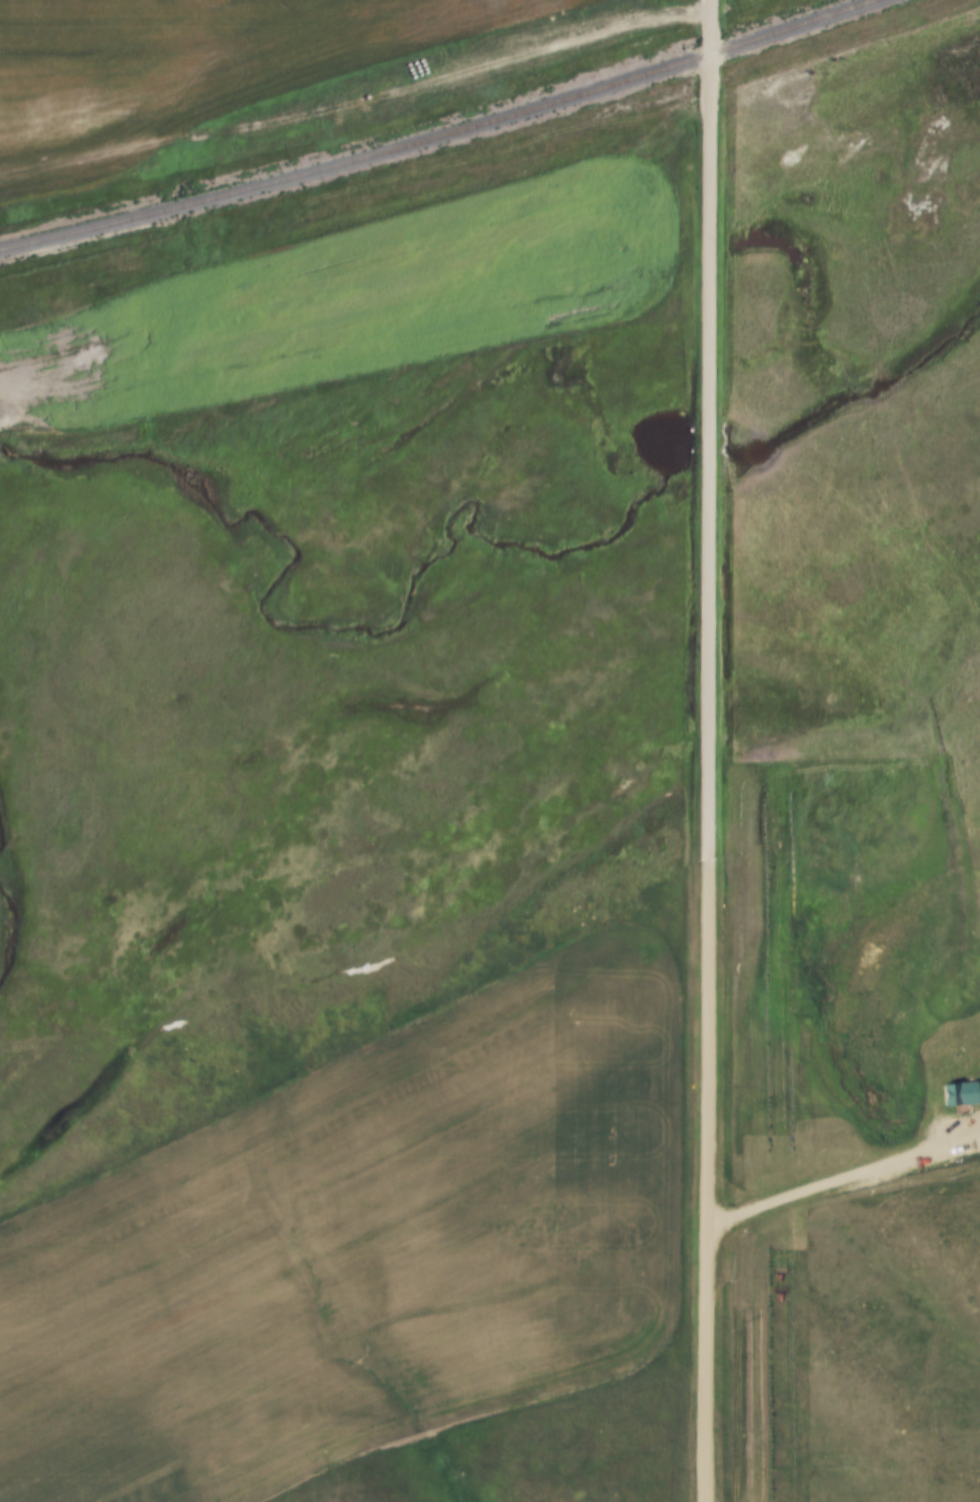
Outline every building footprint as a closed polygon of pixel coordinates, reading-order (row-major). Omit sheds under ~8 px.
[(947,1080),(979,1077),(979,1099),(949,1102),(947,1080)]
